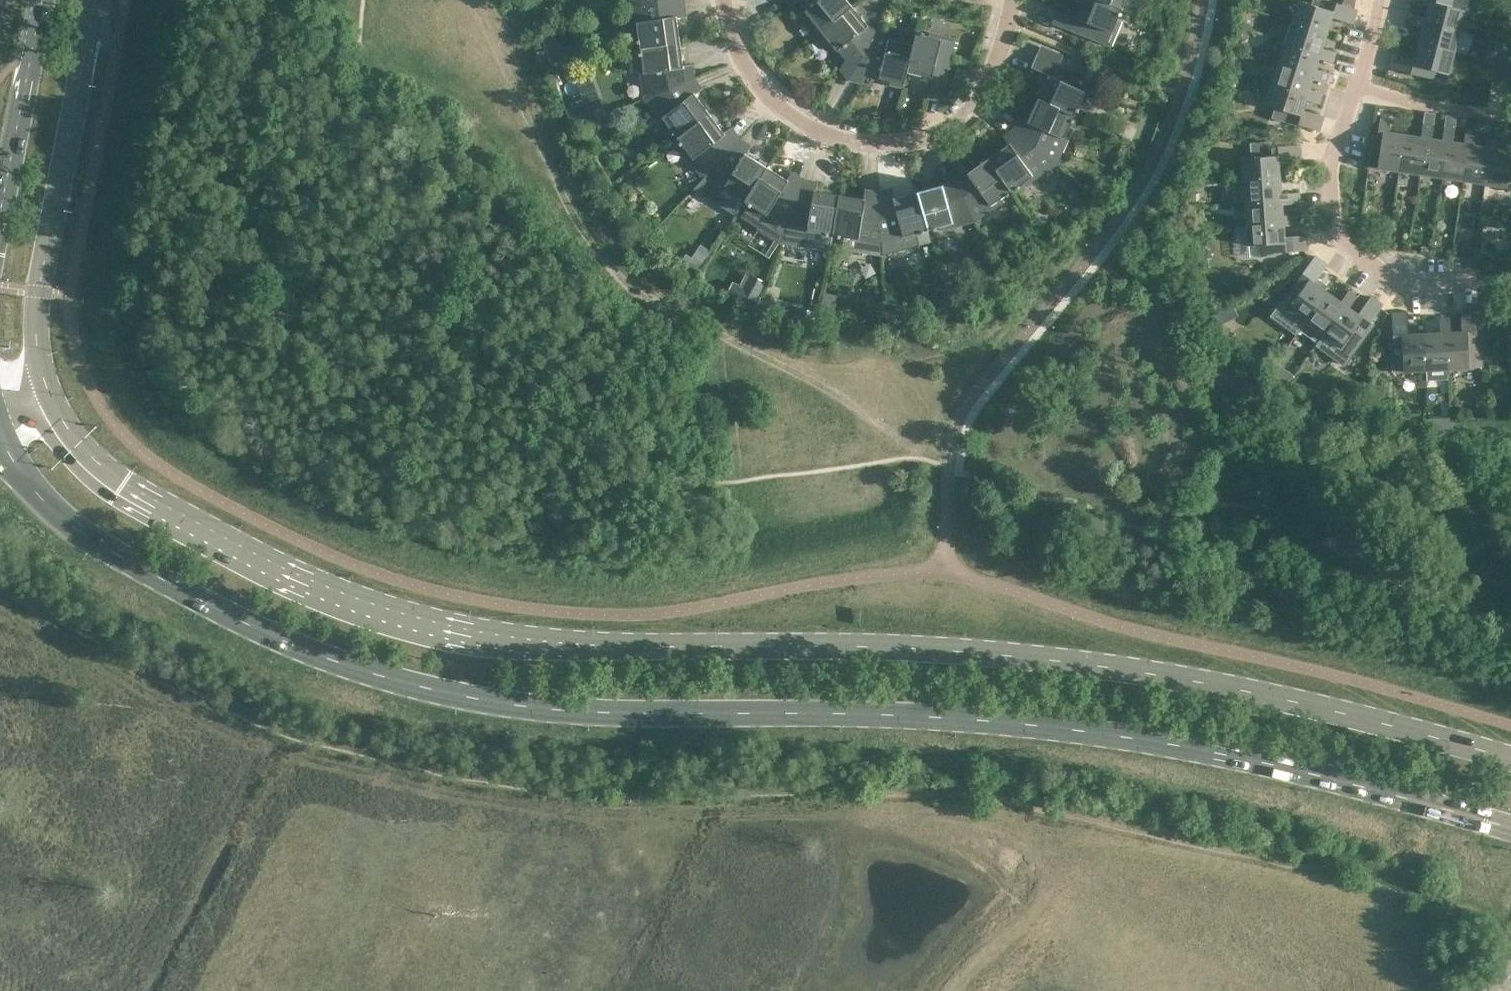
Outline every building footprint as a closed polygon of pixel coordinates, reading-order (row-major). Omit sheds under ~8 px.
[(820,33),(853,6),(849,0),(814,0),(816,2),(807,10),(815,21),(813,23),(820,33)] [(1067,28),(1111,46),(1121,22),(1117,20),(1119,15),(1121,16),(1122,13),(1120,12),(1121,9),(1098,0),(1083,0),(1076,18),(1079,19),(1077,23),(1073,21),(1069,23),(1067,28)] [(1121,9),(1125,0),(1098,0),(1121,9)] [(1298,0),(1292,21),(1327,32),(1331,17),(1354,24),(1358,9),(1328,0),(1313,0),(1312,4),(1298,0)] [(1406,1),(1428,6),(1426,16),(1424,22),(1460,32),(1466,10),(1465,10),(1468,0),(1406,0),(1406,1)] [(665,17),(663,4),(630,5),(634,35),(639,35),(640,40),(639,40),(639,43),(641,43),(641,47),(681,41),(677,15),(665,17)] [(863,61),(878,36),(853,6),(820,33),(828,42),(831,40),(839,51),(849,43),(863,61)] [(920,13),(913,11),(911,18),(918,20),(920,13)] [(1412,13),(1411,19),(1410,24),(1423,27),(1419,44),(1455,53),(1460,32),(1424,22),(1426,16),(1412,13)] [(1251,24),(1241,21),(1240,26),(1253,31),(1253,29),(1251,24)] [(1322,48),(1327,32),(1292,21),(1285,42),(1320,53),(1319,58),(1332,62),(1335,52),(1322,48)] [(915,45),(908,73),(933,79),(934,73),(947,77),(956,39),(931,33),(930,38),(925,37),(925,34),(922,34),(921,36),(917,35),(914,45),(915,45)] [(915,45),(914,45),(878,36),(863,61),(884,66),(881,78),(894,81),(893,86),(905,89),(908,73),(915,45)] [(681,41),(641,47),(642,52),(640,52),(641,55),(642,55),(643,60),(640,61),(641,74),(645,73),(649,100),(674,88),(672,70),(685,68),(681,41)] [(1285,42),(1279,63),(1314,74),(1312,79),(1326,83),(1329,73),(1315,69),(1319,58),(1320,53),(1285,42)] [(1449,74),(1455,53),(1419,44),(1415,58),(1393,52),(1389,67),(1434,79),(1436,71),(1449,74)] [(1093,80),(1037,55),(1031,68),(1049,75),(1038,99),(1075,115),(1077,111),(1079,112),(1080,109),(1078,108),(1080,104),(1084,105),(1095,81),(1093,80)] [(1495,56),(1491,79),(1504,81),(1508,58),(1495,56)] [(1319,104),(1322,93),(1309,89),(1312,79),(1314,74),(1279,63),(1273,84),(1307,94),(1306,99),(1319,104)] [(1085,76),(1100,83),(1101,81),(1105,73),(1091,66),(1090,66),(1085,76)] [(576,77),(582,94),(597,89),(591,72),(576,77)] [(1303,109),(1306,99),(1307,94),(1273,84),(1266,104),(1294,113),(1291,122),(1320,131),(1325,116),(1303,109)] [(677,136),(679,139),(711,114),(695,94),(685,102),(674,88),(649,100),(663,118),(660,121),(668,131),(671,128),(675,133),(673,134),(675,137),(677,136)] [(1075,115),(1038,99),(1028,123),(1039,128),(1032,144),(1055,161),(1059,150),(1063,152),(1073,129),(1069,128),(1072,122),(1073,123),(1075,121),(1073,120),(1075,115)] [(1421,136),(1405,134),(1400,170),(1421,174),(1426,137),(1432,138),(1436,113),(1424,111),(1421,136)] [(717,143),(727,135),(711,114),(679,139),(682,142),(680,144),(683,146),(684,145),(687,149),(684,151),(692,162),(695,159),(708,176),(726,155),(717,143)] [(1421,174),(1442,177),(1448,140),(1453,141),(1457,116),(1446,114),(1442,139),(1432,138),(1426,137),(1421,174)] [(1378,134),(1373,133),(1368,166),(1400,170),(1405,134),(1389,131),(1391,118),(1380,116),(1378,134)] [(1110,130),(1121,134),(1126,124),(1114,119),(1110,130)] [(1474,144),(1476,131),(1466,129),(1464,143),(1453,141),(1448,140),(1442,177),(1464,180),(1469,144),(1474,144)] [(1464,180),(1485,183),(1491,147),(1496,148),(1498,134),(1487,133),(1485,146),(1474,144),(1469,144),(1464,180)] [(1496,148),(1491,147),(1485,183),(1506,187),(1510,158),(1510,136),(1508,136),(1506,149),(1496,148)] [(1018,154),(1011,143),(989,159),(1013,191),(1017,188),(1018,190),(1020,188),(1019,186),(1024,183),(1026,186),(1035,179),(1057,164),(1055,161),(1032,144),(1018,154)] [(1242,158),(1244,180),(1281,177),(1280,160),(1299,159),(1303,159),(1302,144),(1297,145),(1271,146),(1272,156),(1242,158)] [(708,176),(704,179),(723,190),(734,197),(736,194),(740,196),(739,198),(741,200),(743,198),(746,201),(768,166),(746,152),(739,164),(726,155),(708,176)] [(975,184),(963,193),(975,218),(984,212),(986,214),(994,209),(1004,202),(1002,199),(1007,195),(1008,197),(1010,195),(1009,194),(1013,191),(989,159),(968,174),(975,184)] [(783,192),(790,181),(768,166),(746,201),(751,203),(750,205),(752,207),(753,205),(757,207),(755,211),(766,218),(768,215),(787,227),(797,201),(783,192)] [(1296,192),(1282,193),(1281,177),(1244,180),(1245,201),(1282,199),(1283,204),(1296,203),(1296,192)] [(947,197),(943,185),(918,192),(929,230),(934,229),(934,231),(937,230),(936,228),(941,227),(942,231),(954,227),(953,224),(975,218),(963,193),(947,197)] [(813,204),(797,201),(787,227),(809,230),(809,235),(821,237),(822,233),(827,233),(826,235),(829,236),(829,234),(834,234),(840,195),(815,191),(813,204)] [(924,231),(929,230),(918,192),(893,198),(897,211),(881,215),(882,243),(905,237),(906,240),(918,237),(917,234),(921,232),(922,234),(925,233),(924,231)] [(863,199),(840,195),(834,234),(838,235),(838,237),(841,237),(841,236),(844,236),(842,249),(883,255),(882,243),(881,215),(864,212),(866,199),(863,199)] [(1245,201),(1247,223),(1284,220),(1284,225),(1298,224),(1297,214),(1283,215),(1283,204),(1282,199),(1245,201)] [(1285,236),(1284,225),(1284,220),(1247,223),(1248,245),(1258,244),(1259,253),(1278,252),(1309,250),(1308,235),(1285,236)] [(971,228),(974,236),(980,233),(977,226),(971,228)] [(1374,244),(1386,246),(1388,233),(1376,231),(1374,244)] [(702,239),(694,252),(706,260),(714,247),(702,239)] [(694,280),(704,265),(692,257),(686,253),(678,267),(694,280)] [(1316,254),(1311,261),(1287,295),(1294,300),(1288,309),(1306,322),(1328,291),(1315,282),(1328,263),(1316,254)] [(765,282),(753,275),(747,285),(736,279),(734,283),(757,296),(765,282)] [(1328,291),(1306,322),(1301,330),(1319,342),(1324,335),(1346,304),(1350,307),(1358,296),(1350,290),(1341,301),(1328,291)] [(810,292),(807,303),(819,306),(820,306),(822,295),(810,292)] [(1359,313),(1350,307),(1346,304),(1324,335),(1342,348),(1359,324),(1366,329),(1384,303),(1372,294),(1369,300),(1359,313)] [(1463,331),(1452,331),(1446,332),(1448,369),(1470,368),(1470,367),(1483,366),(1482,337),(1477,337),(1476,306),(1462,307),(1463,331)] [(831,321),(833,311),(820,307),(818,317),(831,321)] [(815,324),(818,311),(807,309),(804,321),(815,324)] [(1391,311),(1393,343),(1390,344),(1392,372),(1403,371),(1426,370),(1424,333),(1408,333),(1407,310),(1391,311)] [(1452,331),(1451,317),(1440,317),(1440,332),(1424,333),(1426,370),(1427,380),(1448,379),(1447,369),(1448,369),(1446,332),(1452,331)] [(1294,375),(1288,370),(1280,380),(1287,385),(1294,375)] [(1356,418),(1361,419),(1363,420),(1363,419),(1363,417),(1366,418),(1369,408),(1359,405),(1356,415),(1357,415),(1356,418)]
